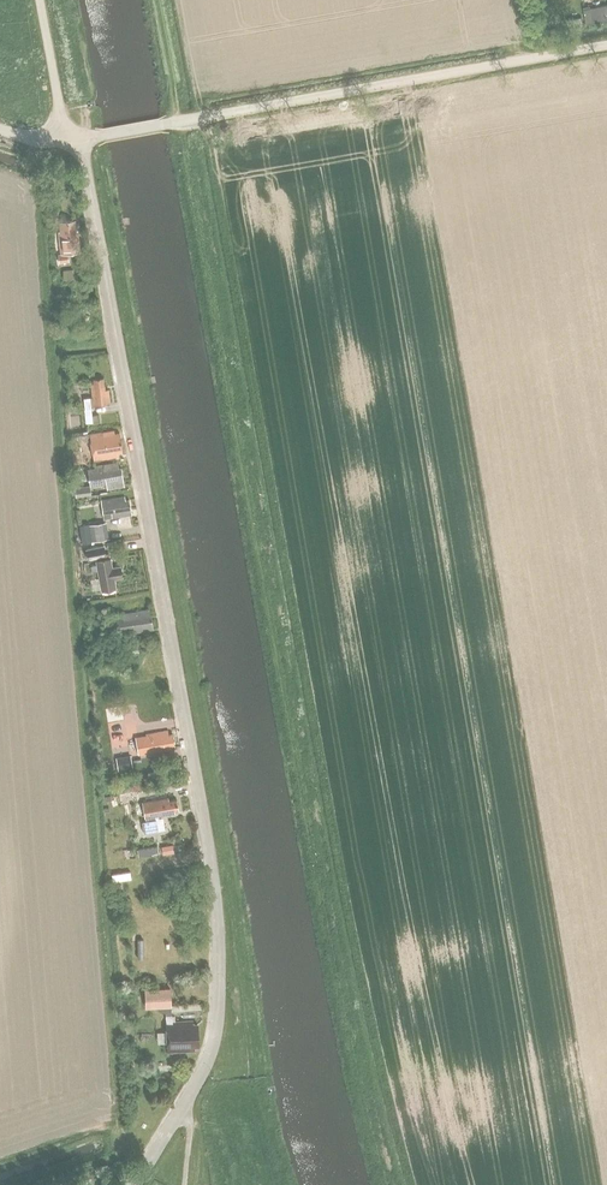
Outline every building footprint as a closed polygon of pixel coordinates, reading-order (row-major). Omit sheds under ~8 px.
[(606,20),(606,5),(584,9),(587,23),(606,20)] [(60,254),(58,254),(59,263),(68,262),(68,254),(80,253),(78,232),(76,232),(75,221),(61,223),(62,233),(59,233),(60,254)] [(72,270),(63,271),(64,279),(73,278),(72,270)] [(94,380),(94,385),(91,385),(94,406),(111,404),(110,390),(105,391),(104,379),(94,380)] [(93,416),(91,404),(85,405),(87,424),(99,423),(98,415),(93,416)] [(115,432),(77,439),(78,445),(91,443),(95,461),(119,457),(119,455),(124,454),(120,435),(116,435),(115,432)] [(76,489),(77,498),(92,496),(91,488),(108,486),(108,491),(125,488),(124,477),(125,476),(124,473),(123,472),(123,470),(105,473),(105,469),(89,471),(91,487),(76,489)] [(104,520),(133,515),(131,501),(125,502),(125,498),(101,502),(104,520)] [(89,525),(91,541),(108,539),(108,533),(106,523),(89,525)] [(79,525),(82,544),(91,543),(88,524),(79,525)] [(87,559),(106,555),(105,551),(104,545),(85,548),(87,559)] [(102,592),(117,589),(115,580),(123,578),(121,568),(113,569),(111,560),(97,562),(102,592)] [(113,619),(115,636),(154,630),(151,611),(123,615),(124,618),(113,619)] [(173,751),(172,747),(175,746),(174,735),(170,736),(169,731),(146,735),(146,736),(135,738),(138,757),(173,751)] [(133,767),(131,760),(117,762),(118,770),(133,767)] [(123,804),(140,802),(139,793),(121,795),(123,804)] [(168,798),(135,804),(138,819),(158,816),(158,817),(175,814),(174,811),(180,810),(178,799),(177,800),(169,801),(168,798)] [(156,820),(142,822),(144,834),(158,832),(156,820)] [(170,845),(162,847),(163,854),(171,853),(170,845)] [(157,847),(137,850),(138,857),(158,854),(157,847)] [(130,872),(112,874),(113,881),(131,879),(130,872)] [(196,1052),(196,1048),(200,1048),(199,1026),(195,1026),(194,1021),(175,1022),(173,1022),(173,1016),(173,1012),(203,1011),(203,1005),(172,1006),(172,990),(146,991),(147,1008),(162,1008),(162,1013),(167,1013),(168,1053),(196,1052)]
